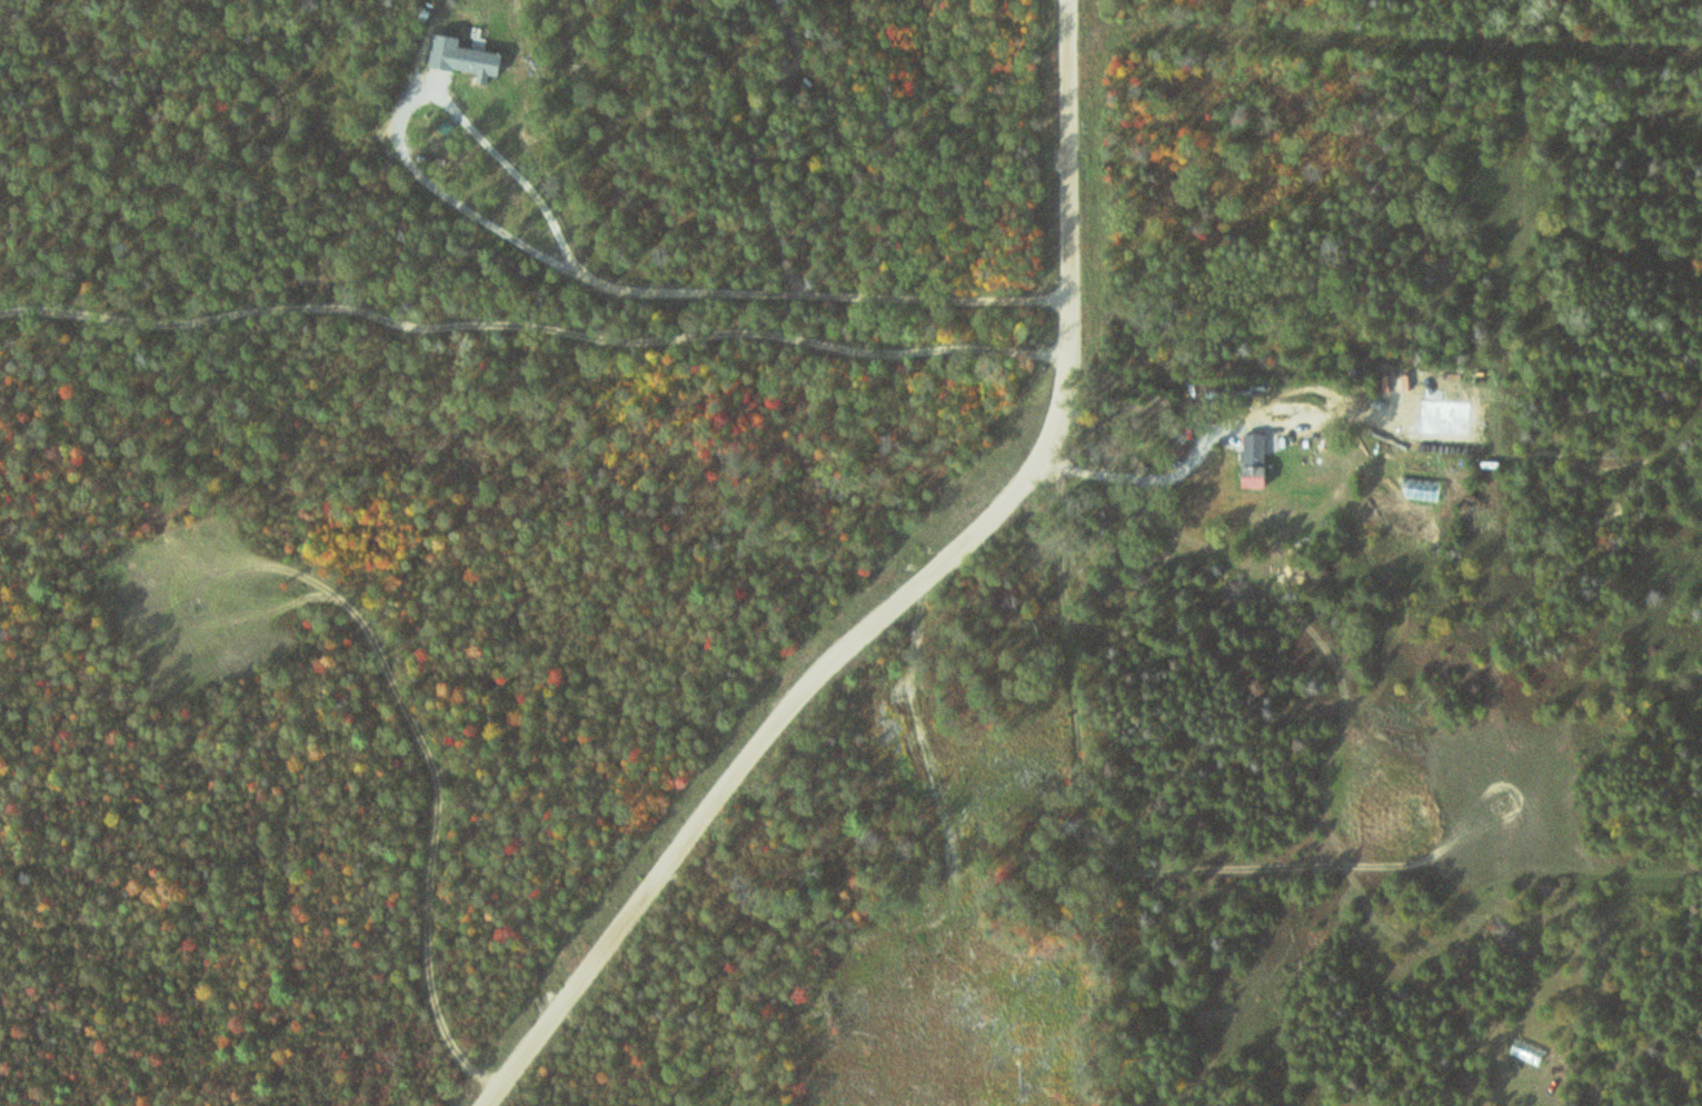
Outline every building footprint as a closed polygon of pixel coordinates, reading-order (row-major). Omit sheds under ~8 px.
[(454,71),(505,76),(507,54),(456,49),(454,71)] [(1272,435),(1245,435),(1245,487),(1271,487),(1272,435)]
